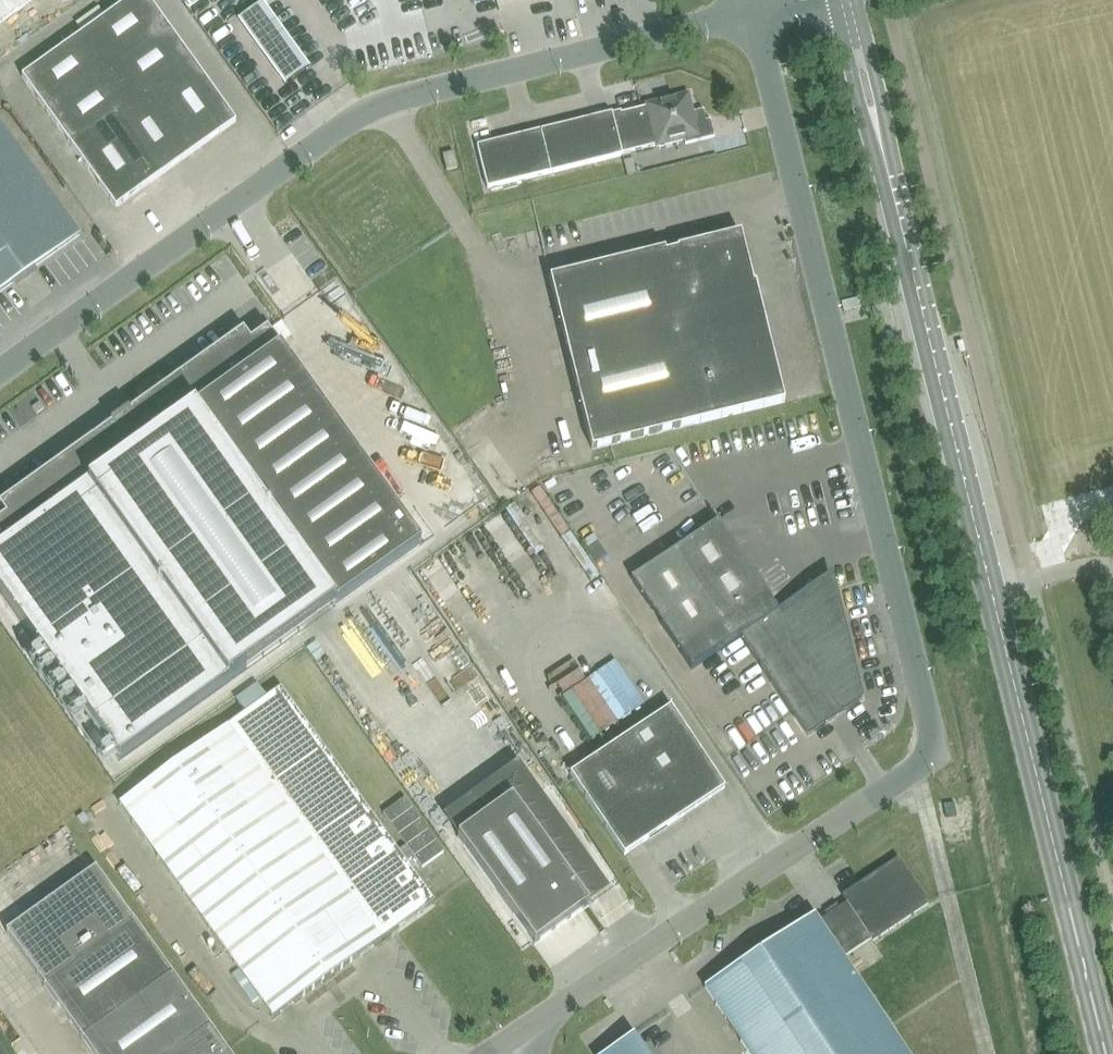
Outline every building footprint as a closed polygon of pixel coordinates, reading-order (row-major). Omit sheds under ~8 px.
[(33,0),(0,0),(0,24),(33,0)] [(115,209),(236,123),(148,0),(130,0),(21,78),(115,209)] [(286,87),(309,70),(261,4),(238,20),(286,87)] [(476,147),(487,190),(622,156),(622,154),(656,146),(656,148),(684,141),(685,145),(714,138),(710,121),(704,123),(701,114),(693,116),(688,95),(646,106),(646,108),(612,116),(612,114),(476,147)] [(80,235),(0,123),(0,292),(80,235)] [(453,153),(442,156),(446,171),(457,169),(453,153)] [(592,451),(784,404),(755,286),(753,286),(741,235),(677,250),(677,252),(665,255),(665,251),(550,280),(592,451)] [(0,549),(0,594),(119,760),(227,683),(333,607),(419,546),(267,333),(182,394),(174,384),(66,462),(72,470),(0,521),(0,541),(4,547),(0,549)] [(547,544),(566,535),(551,505),(532,514),(547,544)] [(691,670),(731,643),(740,637),(794,718),(807,737),(862,700),(847,637),(819,596),(783,607),(781,608),(777,611),(718,523),(631,580),(691,670)] [(492,729),(506,722),(481,674),(467,682),(492,729)] [(280,689),(266,699),(256,685),(235,701),(244,715),(119,804),(238,970),(230,976),(251,1004),(258,999),(273,1019),(302,998),(352,963),(434,903),(280,689)] [(608,695),(598,700),(608,719),(618,714),(608,695)] [(570,775),(623,856),(624,857),(724,790),(670,708),(570,775)] [(511,800),(457,839),(534,946),(535,945),(588,907),(511,800)] [(842,959),(871,940),(872,942),(928,905),(897,860),(842,897),(847,904),(839,909),(836,905),(824,914),(826,917),(818,923),(813,916),(704,989),(748,1053),(906,1053),(842,959)] [(172,974),(134,921),(133,922),(96,869),(6,933),(44,986),(92,1053),(231,1053),(229,1051),(228,1052),(172,974)] [(606,1053),(645,1053),(633,1036),(606,1053)]
